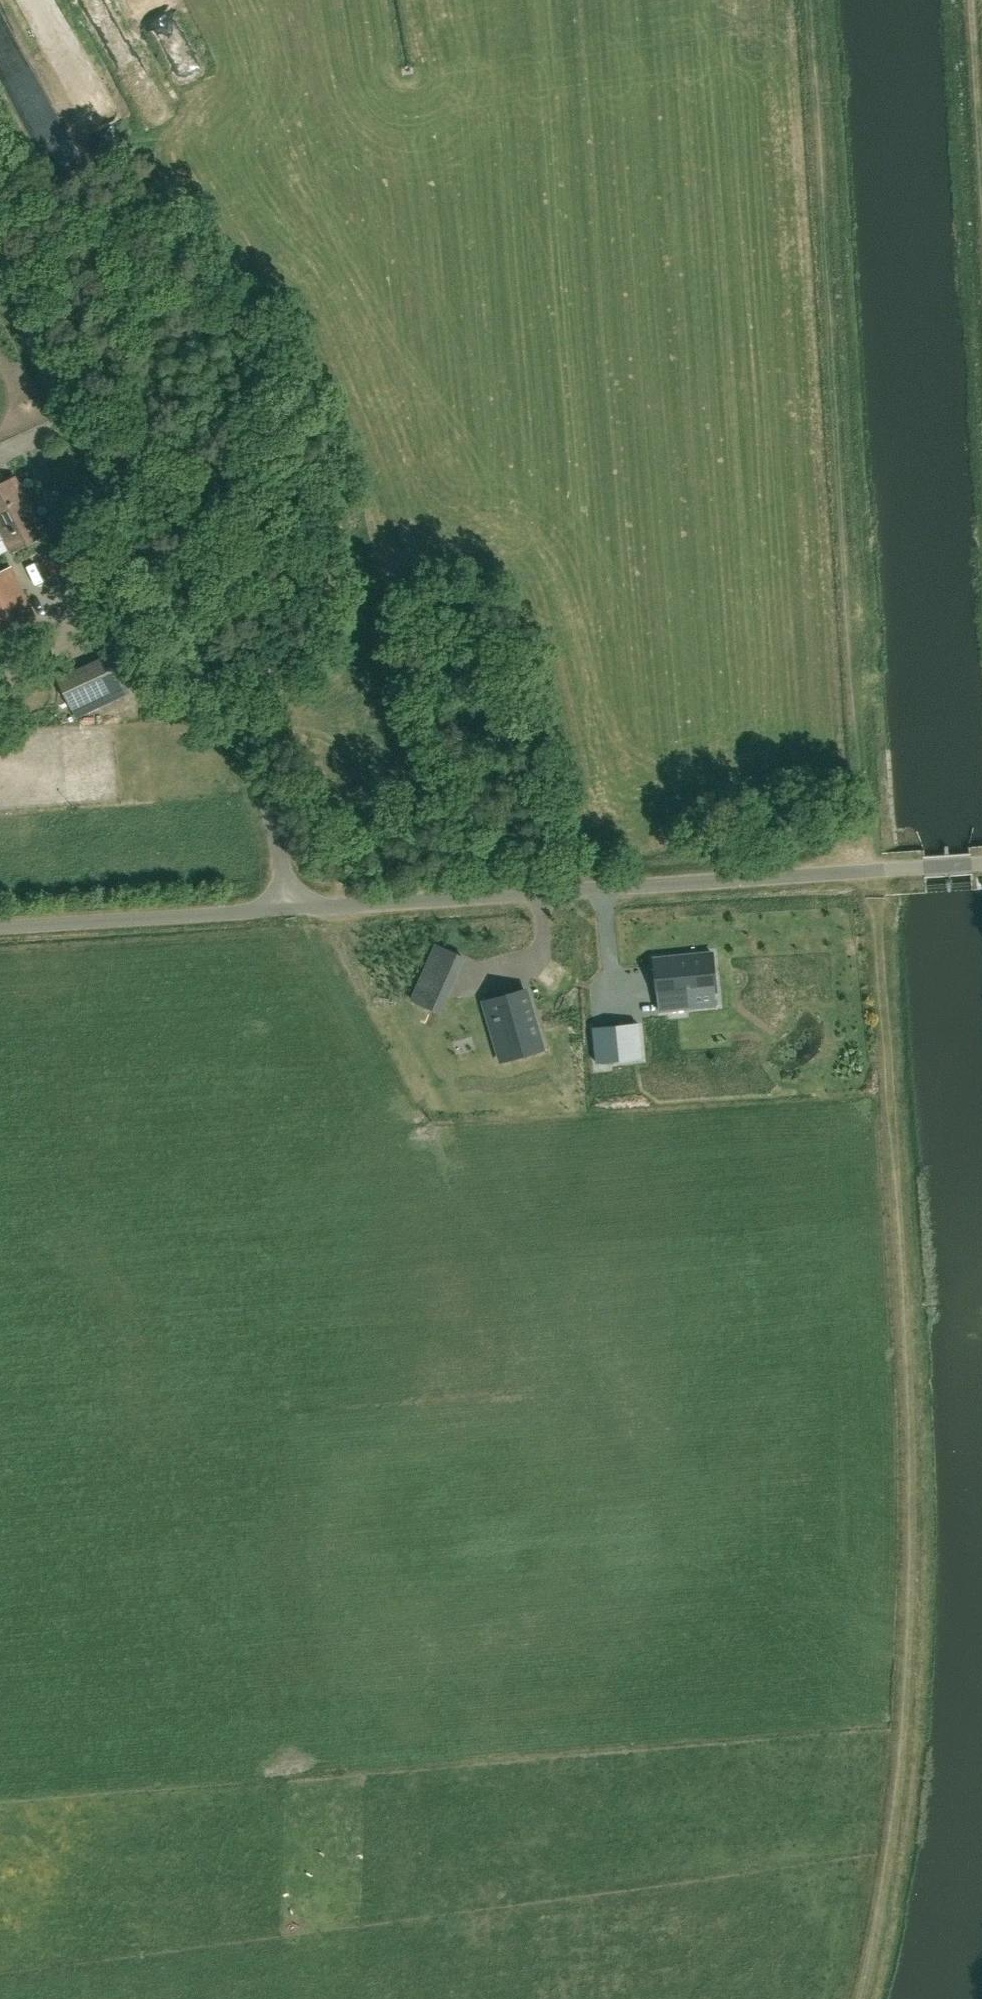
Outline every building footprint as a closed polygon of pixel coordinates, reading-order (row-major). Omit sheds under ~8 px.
[(1,529),(12,551),(45,534),(30,506),(29,506),(25,498),(26,498),(15,478),(3,484),(0,478),(0,530),(1,529)] [(39,623),(11,566),(0,572),(0,643),(39,623)] [(125,682),(111,652),(59,678),(72,708),(125,682)] [(713,953),(654,959),(659,1011),(689,1008),(687,994),(716,991),(713,953)] [(412,1000),(433,1009),(445,981),(425,972),(412,1000)] [(503,1048),(539,1037),(525,990),(485,1002),(492,1026),(496,1025),(503,1048)] [(597,1063),(641,1059),(637,1023),(594,1027),(597,1063)]
